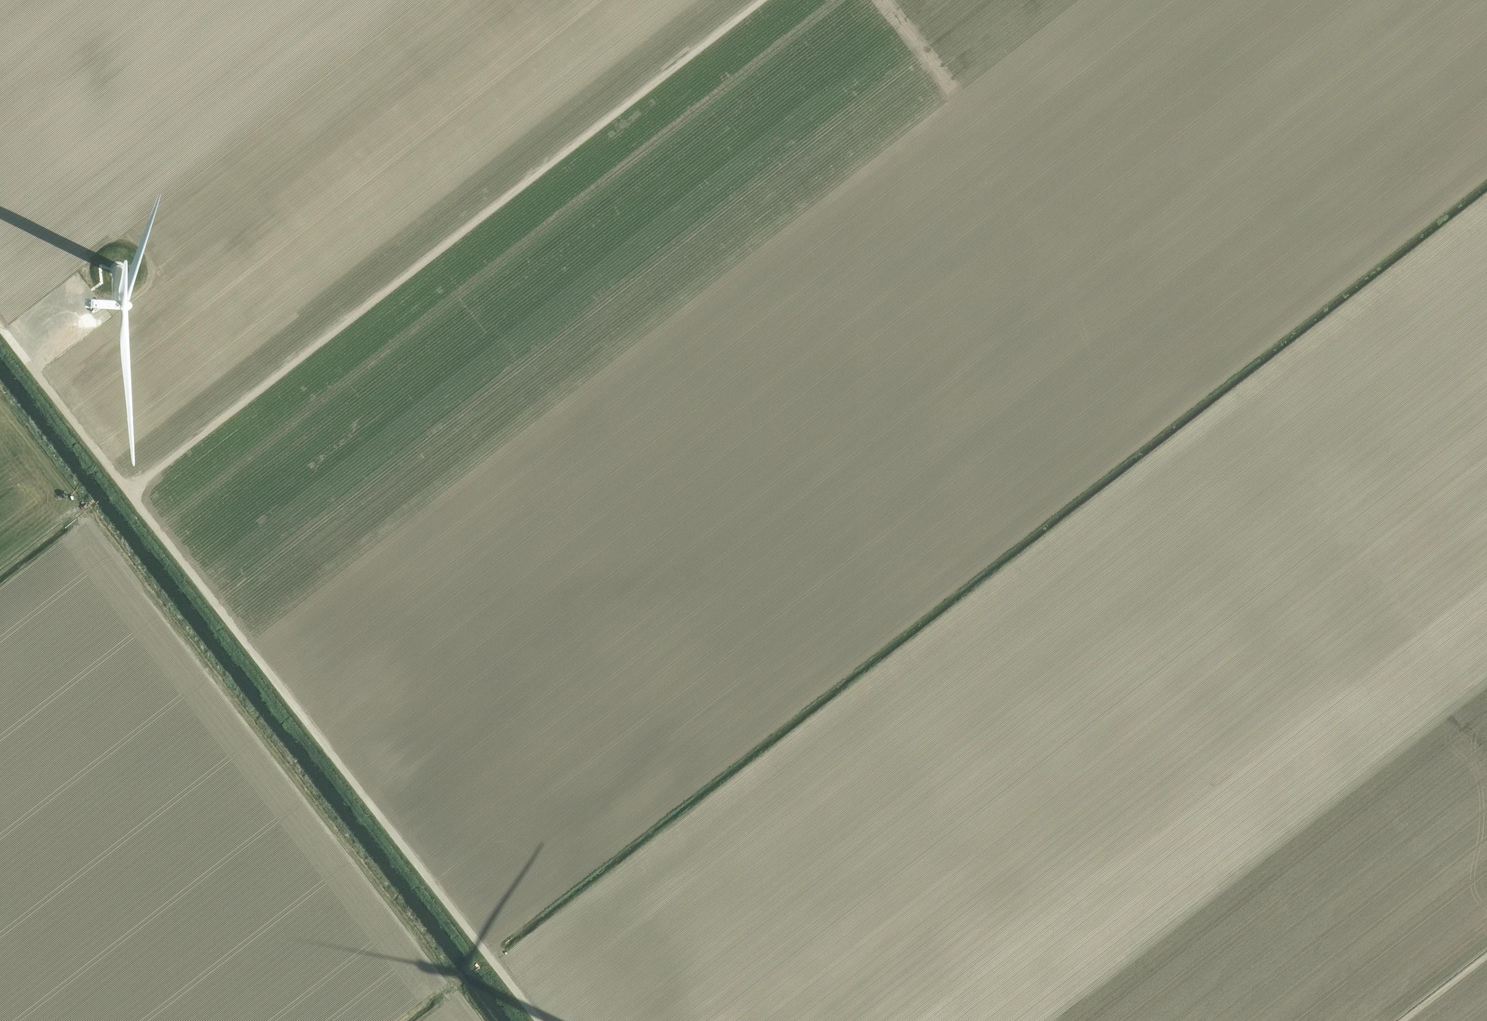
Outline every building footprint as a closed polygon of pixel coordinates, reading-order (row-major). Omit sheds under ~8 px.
[(124,271),(124,270),(124,269),(124,268),(123,267),(123,266),(122,266),(122,265),(121,265),(120,264),(119,264),(118,264),(117,264),(116,264),(115,265),(114,266),(113,266),(113,267),(112,268),(112,269),(112,270),(112,271),(112,272),(113,273),(113,274),(114,274),(115,275),(116,276),(117,276),(118,276),(119,276),(120,276),(121,275),(122,275),(122,274),(123,274),(123,273),(124,272),(124,271)]
